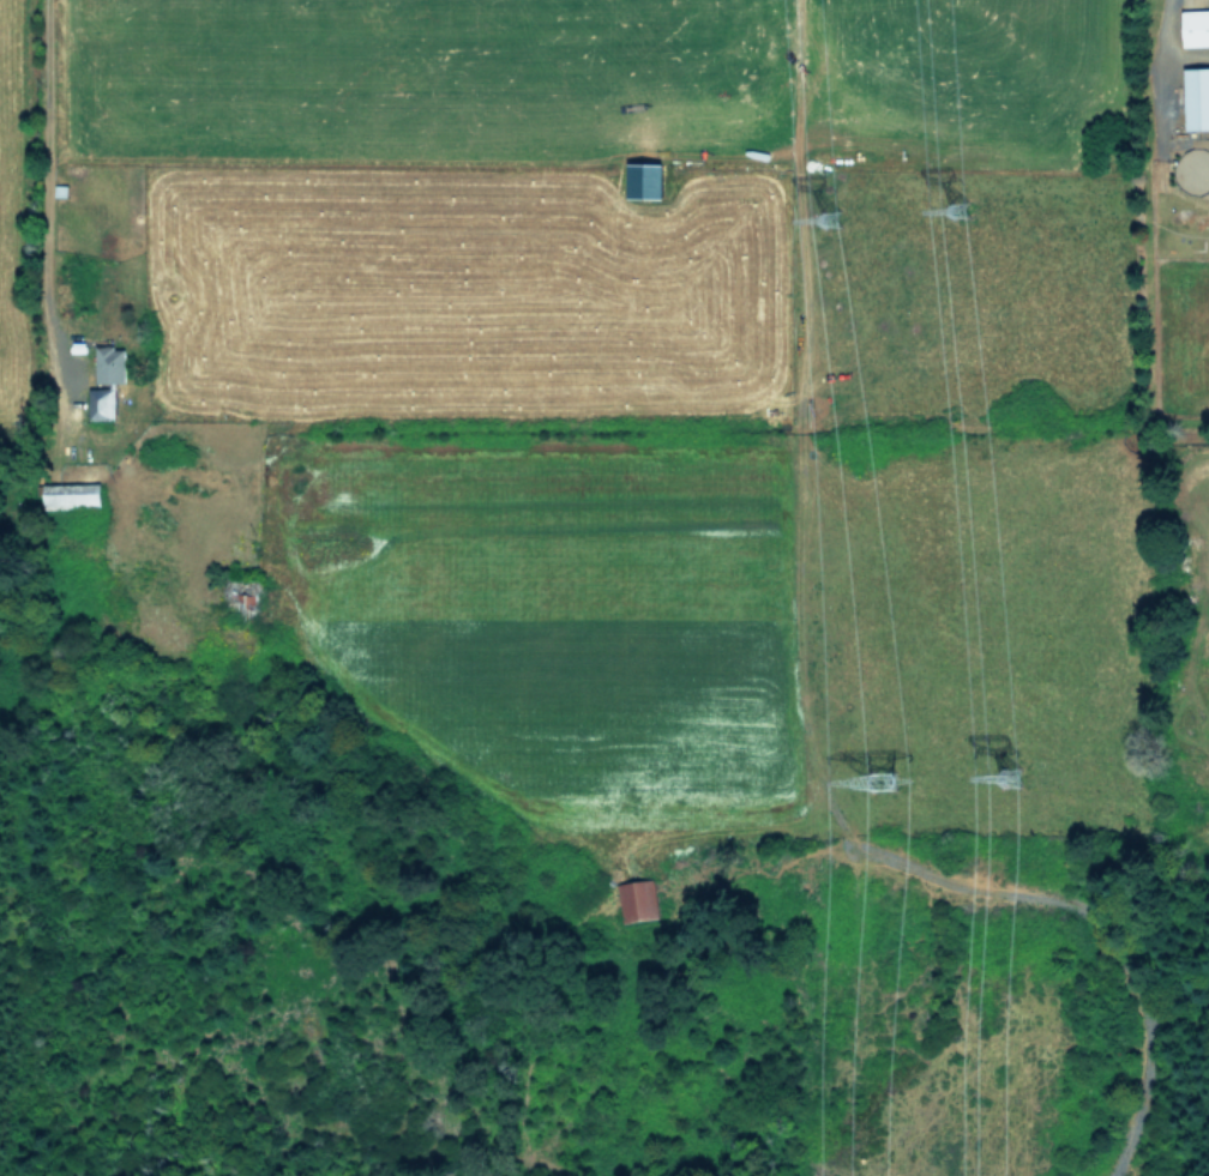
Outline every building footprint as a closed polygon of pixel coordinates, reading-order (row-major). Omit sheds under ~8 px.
[(1182,9),(1183,45),(1208,44),(1208,8),(1182,9)] [(1184,67),(1187,129),(1208,128),(1208,66),(1184,67)] [(629,196),(663,197),(664,162),(629,162),(629,196)] [(115,419),(114,383),(125,382),(123,346),(96,347),(97,386),(87,386),(89,420),(115,419)] [(100,483),(44,484),(44,510),(100,508),(100,483)] [(622,921),(658,915),(651,877),(616,882),(622,921)]
